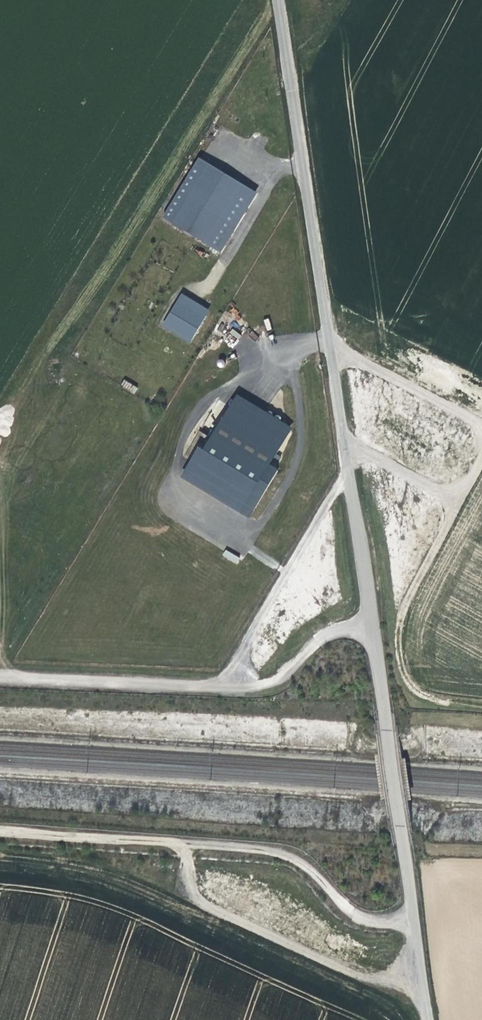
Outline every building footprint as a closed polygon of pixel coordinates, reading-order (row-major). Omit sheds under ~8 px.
[(216,250),(247,199),(195,167),(164,219),(216,250)] [(178,293),(161,328),(192,342),(208,307),(178,293)] [(233,347),(241,334),(232,329),(225,342),(233,347)] [(134,394),(138,388),(124,379),(120,386),(134,394)] [(206,481),(250,409),(236,401),(192,473),(206,481)] [(278,471),(269,466),(289,433),(250,409),(206,481),(254,510),(278,471)] [(226,549),(222,555),(236,565),(240,558),(226,549)]
